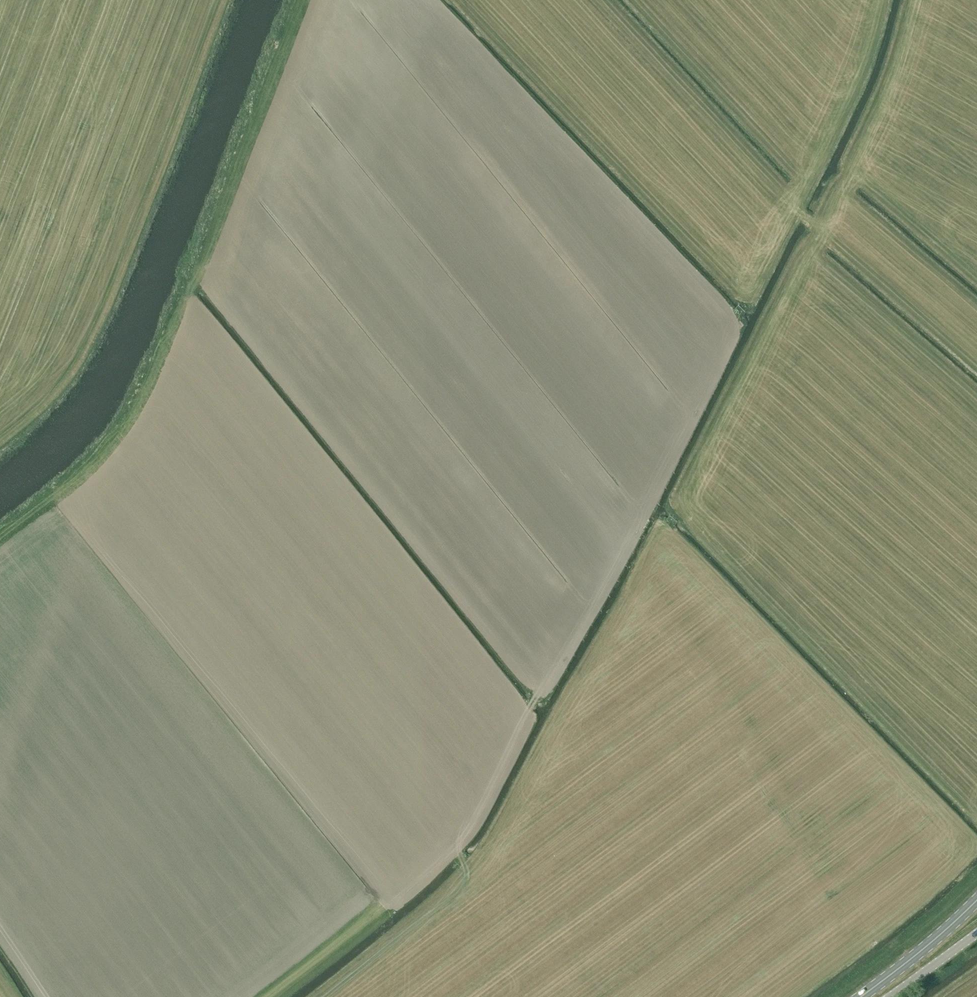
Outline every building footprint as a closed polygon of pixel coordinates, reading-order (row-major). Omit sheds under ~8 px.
[(814,210),(824,189),(819,187),(809,208),(814,210)]
